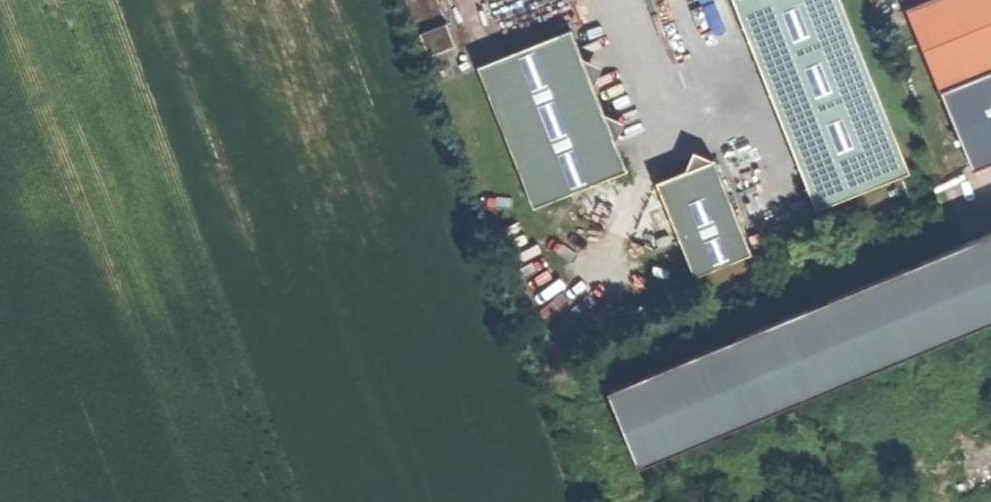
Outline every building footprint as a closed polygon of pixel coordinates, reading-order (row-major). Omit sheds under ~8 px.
[(841,0),(734,0),(818,210),(910,172),(841,0)] [(920,100),(990,74),(990,0),(883,0),(920,100)] [(429,56),(457,47),(449,23),(421,33),(429,56)] [(573,30),(480,67),(536,208),(629,171),(573,30)] [(715,159),(658,182),(695,276),(752,253),(715,159)] [(607,389),(639,464),(990,319),(990,230),(607,389)]
